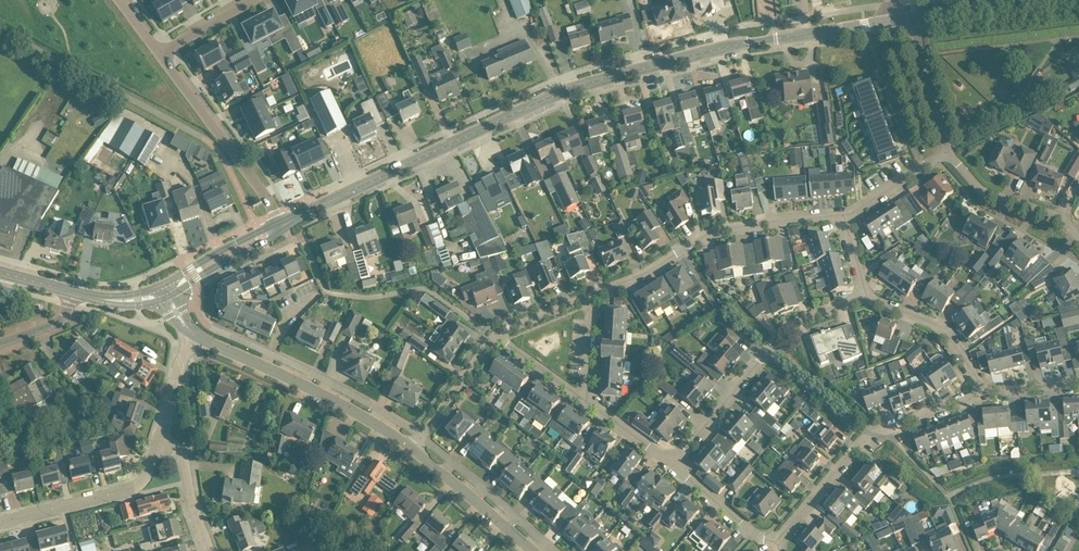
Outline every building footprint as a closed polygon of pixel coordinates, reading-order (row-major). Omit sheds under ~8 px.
[(181,11),(175,0),(164,0),(163,1),(172,16),(181,11)] [(286,3),(294,18),(303,14),(307,21),(315,17),(311,9),(316,7),(312,0),(291,0),(286,3)] [(517,19),(533,13),(528,0),(510,0),(517,19)] [(653,9),(653,10),(656,22),(657,26),(670,23),(671,25),(680,22),(680,20),(683,19),(682,15),(689,13),(685,0),(673,0),(669,1),(661,4),(662,7),(653,9)] [(696,15),(700,14),(700,15),(703,14),(702,13),(705,13),(706,15),(717,12),(716,9),(717,9),(721,7),(721,6),(719,0),(691,0),(696,15)] [(163,22),(172,16),(163,1),(154,6),(163,22)] [(577,15),(590,11),(587,1),(574,5),(577,15)] [(334,25),(324,7),(317,11),(326,29),(334,25)] [(330,13),(343,41),(356,35),(343,7),(330,13)] [(555,29),(546,9),(539,11),(546,31),(547,31),(551,44),(560,42),(556,28),(555,29)] [(258,20),(267,38),(283,30),(277,19),(273,12),(258,20)] [(408,29),(419,24),(413,12),(402,16),(408,29)] [(601,44),(625,37),(624,32),(632,30),(627,14),(615,17),(616,20),(596,26),(601,44)] [(252,46),(267,38),(257,20),(242,28),(252,46)] [(572,51),(589,47),(583,25),(566,29),(569,38),(572,51)] [(302,49),(292,30),(283,34),(293,54),(302,49)] [(466,35),(453,40),(459,53),(471,48),(466,35)] [(489,81),(533,62),(529,52),(524,41),(497,53),(499,57),(482,64),(485,71),(489,81)] [(215,44),(195,55),(205,72),(225,61),(215,44)] [(227,57),(232,66),(247,57),(247,56),(243,49),(227,57)] [(247,57),(252,66),(257,75),(267,70),(256,51),(247,56),(247,57)] [(430,78),(434,84),(431,85),(439,103),(448,99),(449,100),(460,95),(459,94),(462,92),(457,81),(459,80),(454,69),(455,69),(448,53),(438,58),(444,71),(440,73),(430,78)] [(247,57),(232,66),(237,74),(252,66),(247,57)] [(419,80),(427,76),(418,58),(411,61),(419,80)] [(809,87),(807,72),(798,73),(798,77),(793,78),(792,74),(775,76),(777,92),(784,91),(785,103),(803,101),(804,107),(820,105),(819,97),(818,86),(809,87)] [(1072,92),(1078,89),(1078,72),(1073,76),(1075,81),(1068,85),(1072,92)] [(226,104),(243,95),(232,74),(214,83),(226,104)] [(285,88),(293,84),(289,74),(281,78),(285,88)] [(351,81),(359,96),(370,90),(363,75),(351,81)] [(851,84),(855,94),(873,87),(870,78),(851,84)] [(740,82),(739,81),(737,79),(731,81),(730,83),(730,85),(729,85),(734,100),(745,97),(752,122),(764,119),(760,107),(757,93),(751,95),(747,80),(740,82)] [(704,92),(706,103),(707,106),(715,104),(718,113),(730,110),(728,99),(727,99),(727,100),(724,101),(720,88),(712,90),(710,87),(704,89),(704,92)] [(876,95),(873,87),(855,94),(858,102),(876,95)] [(403,124),(420,115),(408,91),(402,94),(407,104),(396,109),(403,124)] [(270,109),(262,92),(248,99),(252,105),(241,110),(246,120),(265,111),(270,109)] [(327,136),(347,127),(342,117),(330,92),(310,101),(322,127),(327,136)] [(387,120),(396,116),(385,95),(376,99),(387,120)] [(694,95),(678,100),(681,110),(682,113),(682,114),(691,111),(694,123),(701,121),(698,110),(697,105),(694,95)] [(861,111),(880,104),(876,95),(858,102),(861,111)] [(356,130),(353,131),(360,144),(371,139),(370,136),(375,134),(376,133),(373,127),(383,122),(378,113),(372,100),(360,106),(364,114),(363,114),(362,114),(362,115),(361,115),(361,116),(360,117),(360,118),(360,119),(360,120),(360,121),(353,124),(356,130)] [(673,112),(670,102),(662,104),(661,102),(655,104),(655,106),(653,107),(656,117),(657,120),(658,120),(662,134),(679,129),(681,134),(670,138),(675,152),(686,149),(685,146),(686,146),(679,125),(676,115),(673,115),(673,112)] [(883,113),(880,104),(861,111),(864,120),(883,113)] [(291,105),(283,109),(286,114),(293,111),(291,105)] [(299,115),(296,117),(299,121),(299,123),(308,119),(303,107),(296,110),(299,115)] [(633,125),(642,122),(639,110),(622,115),(626,127),(630,139),(636,137),(633,125)] [(270,121),(265,111),(246,120),(251,130),(270,121)] [(97,128),(108,121),(102,113),(92,120),(97,128)] [(830,113),(817,115),(822,146),(824,146),(835,145),(830,113)] [(868,128),(886,122),(883,113),(864,120),(868,128)] [(711,134),(720,130),(714,114),(705,118),(711,134)] [(1021,123),(1028,127),(1030,123),(1041,129),(1040,133),(1048,137),(1054,126),(1040,114),(1021,123)] [(124,120),(110,146),(129,157),(144,132),(124,120)] [(592,157),(602,154),(597,139),(607,136),(603,120),(586,125),(590,139),(588,140),(590,151),(592,157)] [(275,132),(270,121),(251,130),(256,141),(275,132)] [(871,137),(889,131),(886,122),(868,128),(871,137)] [(685,123),(679,125),(686,146),(693,144),(687,125),(687,123),(685,123)] [(49,129),(43,138),(53,145),(60,136),(49,129)] [(874,146),(892,139),(889,131),(871,137),(874,146)] [(129,157),(126,161),(127,161),(129,157),(145,166),(160,141),(144,132),(129,157)] [(583,155),(577,142),(573,132),(557,138),(562,148),(564,155),(572,152),(575,158),(583,155)] [(277,136),(271,139),(273,145),(280,141),(277,136)] [(627,154),(642,149),(638,136),(636,137),(630,139),(623,141),(627,154)] [(321,139),(304,147),(313,166),(324,161),(323,159),(331,155),(327,147),(325,148),(321,139)] [(892,139),(874,146),(877,155),(896,148),(892,139)] [(565,173),(568,172),(559,152),(556,154),(550,142),(544,144),(543,143),(541,143),(536,145),(536,147),(536,148),(535,148),(541,161),(549,158),(558,177),(551,180),(550,179),(544,182),(550,195),(556,192),(565,211),(579,205),(565,173)] [(620,182),(633,178),(623,144),(610,148),(620,182)] [(1019,157),(1013,154),(1013,152),(999,145),(989,165),(1003,173),(1006,168),(1012,171),(1011,172),(1025,179),(1035,160),(1037,155),(1023,148),(1019,157)] [(201,162),(202,160),(206,162),(210,154),(197,147),(192,157),(201,162)] [(304,147),(286,155),(292,168),(298,165),(301,171),(313,166),(304,147)] [(1044,163),(1051,150),(1045,147),(1038,160),(1044,163)] [(896,148),(877,155),(881,164),(899,157),(896,148)] [(284,150),(272,156),(283,180),(295,174),(292,168),(286,155),(284,150)] [(791,167),(803,167),(802,150),(790,150),(791,167)] [(523,154),(516,157),(515,156),(514,155),(508,158),(508,160),(508,161),(507,161),(510,167),(500,171),(504,180),(520,173),(527,188),(542,181),(535,164),(534,165),(529,168),(527,164),(523,154)] [(1065,174),(1075,181),(1078,174),(1078,155),(1077,154),(1065,174)] [(722,155),(718,156),(720,164),(727,162),(727,159),(726,158),(722,155)] [(748,190),(747,186),(756,185),(746,156),(739,159),(744,175),(735,177),(737,192),(730,193),(732,205),(735,205),(736,211),(752,209),(752,204),(753,203),(752,196),(750,197),(749,190),(748,190)] [(598,178),(600,177),(598,172),(591,158),(583,161),(590,176),(592,181),(598,178)] [(0,172),(0,246),(5,248),(11,250),(18,227),(34,233),(35,232),(41,222),(41,221),(48,210),(59,192),(57,191),(62,179),(39,168),(18,159),(13,171),(4,167),(0,172)] [(1058,194),(1064,178),(1048,172),(1049,170),(1036,166),(1030,182),(1037,185),(1036,189),(1049,193),(1050,191),(1058,194)] [(274,169),(268,172),(271,177),(277,174),(274,169)] [(220,173),(199,183),(201,190),(205,198),(204,198),(211,213),(227,206),(222,196),(229,192),(222,179),(220,173)] [(482,182),(474,187),(488,214),(497,209),(492,198),(501,194),(504,199),(508,198),(502,185),(500,186),(494,176),(493,174),(483,180),(483,179),(481,180),(482,182)] [(855,175),(844,176),(846,195),(857,194),(855,175)] [(844,176),(833,177),(834,196),(846,195),(844,176)] [(949,185),(941,176),(936,180),(934,178),(925,186),(929,191),(921,198),(929,207),(936,200),(941,204),(946,200),(954,193),(948,186),(949,185)] [(600,177),(598,178),(599,180),(592,183),(598,196),(607,192),(601,179),(600,177)] [(833,177),(821,178),(823,197),(834,196),(833,177)] [(759,192),(765,191),(762,178),(755,179),(759,192)] [(776,201),(792,200),(808,199),(806,178),(774,181),(775,191),(776,201)] [(812,198),(823,197),(821,178),(810,179),(812,198)] [(720,214),(718,203),(726,201),(724,191),(722,182),(706,184),(707,192),(695,194),(695,195),(697,206),(700,206),(701,214),(710,212),(711,215),(720,214)] [(146,216),(143,217),(145,224),(148,223),(150,232),(169,226),(166,216),(165,212),(162,203),(162,201),(172,198),(168,184),(167,183),(157,186),(159,194),(153,196),(156,205),(155,206),(144,209),(146,216)] [(645,200),(651,196),(649,192),(653,191),(651,183),(637,187),(645,200)] [(465,204),(461,196),(462,196),(456,185),(436,194),(445,214),(457,208),(476,249),(480,259),(488,257),(488,258),(507,253),(479,198),(465,204)] [(182,222),(200,217),(192,190),(174,195),(177,208),(182,222)] [(675,230),(688,222),(679,208),(688,202),(681,191),(668,199),(672,205),(660,212),(669,225),(670,224),(675,230)] [(924,212),(918,203),(908,210),(914,219),(924,212)] [(894,204),(884,211),(896,230),(900,228),(915,219),(914,219),(908,210),(907,209),(900,214),(894,204)] [(419,233),(416,223),(410,207),(394,213),(398,224),(400,229),(403,236),(411,233),(412,236),(419,233)] [(903,241),(896,230),(884,211),(874,217),(883,232),(889,228),(892,233),(893,232),(900,243),(903,241)] [(644,251),(656,243),(659,241),(653,232),(660,227),(650,212),(638,220),(642,227),(632,233),(644,251)] [(95,230),(94,241),(112,243),(114,228),(118,229),(123,238),(125,242),(136,237),(125,215),(124,215),(117,214),(115,214),(109,213),(108,217),(107,227),(96,225),(95,230)] [(522,216),(517,219),(521,228),(527,225),(522,216)] [(988,224),(973,216),(968,226),(966,224),(962,231),(965,232),(964,234),(980,242),(978,245),(986,249),(993,237),(998,227),(989,222),(988,224)] [(887,237),(883,232),(874,217),(864,223),(873,238),(880,234),(883,239),(889,249),(893,247),(887,237)] [(41,222),(35,232),(42,234),(46,222),(41,221),(41,222)] [(85,235),(90,224),(82,221),(79,234),(85,235)] [(618,239),(628,235),(622,221),(612,225),(618,239)] [(48,236),(45,246),(67,252),(70,244),(71,244),(75,232),(69,230),(70,225),(58,222),(55,233),(49,231),(48,236)] [(381,253),(376,241),(375,236),(371,226),(354,233),(359,247),(361,252),(353,254),(361,281),(362,281),(364,288),(376,285),(374,277),(370,278),(365,259),(381,253)] [(562,236),(569,233),(566,226),(560,229),(562,236)] [(430,228),(422,231),(428,248),(436,244),(430,228)] [(800,236),(799,228),(789,230),(791,238),(800,236)] [(583,257),(580,248),(588,245),(583,232),(566,237),(571,248),(566,250),(571,262),(564,265),(566,270),(570,280),(576,278),(577,281),(585,277),(584,274),(590,272),(589,269),(584,257),(583,257)] [(801,249),(802,254),(808,252),(830,246),(827,234),(810,239),(812,246),(801,249)] [(862,239),(869,251),(875,247),(868,236),(862,239)] [(777,240),(774,238),(768,239),(772,264),(782,263),(783,271),(792,270),(790,252),(788,241),(782,243),(781,239),(777,240)] [(755,282),(760,281),(759,275),(764,274),(763,266),(772,264),(768,239),(762,240),(760,243),(755,243),(756,247),(750,248),(754,276),(755,282)] [(1016,264),(1030,248),(1022,240),(1014,249),(1005,240),(998,248),(990,258),(986,263),(990,266),(992,268),(994,269),(1006,255),(1007,256),(1016,264)] [(628,259),(624,249),(621,241),(598,251),(599,253),(597,253),(599,258),(601,258),(605,268),(607,267),(607,268),(621,263),(621,262),(628,259)] [(541,292),(548,289),(557,285),(545,257),(552,254),(547,242),(535,245),(542,262),(539,263),(541,269),(533,272),(541,292)] [(343,252),(340,243),(321,250),(327,265),(328,265),(331,272),(339,269),(336,262),(345,258),(349,273),(352,283),(361,281),(353,254),(352,250),(343,252)] [(738,246),(736,244),(730,245),(735,277),(735,279),(745,277),(754,276),(750,248),(743,249),(743,245),(738,246)] [(735,277),(730,245),(723,246),(722,249),(717,250),(718,253),(704,255),(707,271),(714,270),(716,282),(725,280),(735,279),(735,277)] [(917,245),(915,249),(918,251),(917,252),(923,256),(926,250),(917,245)] [(833,257),(830,246),(808,252),(808,253),(809,257),(815,255),(817,262),(822,260),(833,257)] [(1028,285),(1049,266),(1039,256),(1030,248),(1016,264),(1025,272),(1020,278),(1028,285)] [(986,263),(990,258),(982,252),(970,267),(978,274),(986,263)] [(890,262),(886,267),(886,268),(879,276),(889,283),(903,264),(908,257),(904,254),(903,254),(898,261),(899,261),(896,266),(890,262)] [(842,266),(839,255),(833,257),(822,260),(824,267),(818,268),(819,269),(811,271),(813,276),(820,273),(825,271),(842,266)] [(495,274),(507,269),(501,256),(490,260),(495,274)] [(266,290),(300,274),(292,259),(259,275),(257,270),(235,281),(234,279),(218,287),(218,298),(216,298),(216,307),(218,307),(219,318),(235,325),(236,323),(269,338),(276,323),(236,306),(236,298),(264,285),(266,290)] [(489,260),(482,263),(483,265),(487,275),(488,277),(495,274),(489,260)] [(986,263),(978,274),(985,277),(992,268),(990,266),(986,263)] [(898,290),(909,275),(903,271),(907,267),(903,264),(889,283),(898,290)] [(823,284),(845,278),(842,266),(825,271),(827,278),(822,280),(823,284)] [(920,292),(924,286),(931,277),(916,266),(909,275),(898,290),(908,297),(914,288),(920,292)] [(1046,284),(1044,280),(1056,273),(1049,266),(1028,285),(1028,286),(1030,284),(1036,290),(1046,284)] [(938,275),(941,270),(937,267),(931,277),(924,286),(929,290),(923,299),(933,306),(946,287),(934,279),(937,275),(938,275)] [(689,280),(683,270),(677,273),(676,272),(669,276),(670,277),(669,278),(680,296),(679,296),(681,298),(684,303),(694,297),(704,291),(694,276),(689,280)] [(1071,270),(1053,279),(1057,286),(1054,287),(1057,293),(1078,281),(1078,278),(1077,275),(1074,277),(1071,270)] [(437,271),(432,273),(432,275),(433,282),(442,288),(447,281),(443,278),(438,274),(437,271)] [(515,305),(530,299),(526,289),(532,286),(526,271),(513,276),(515,282),(507,286),(515,305)] [(788,313),(794,311),(795,308),(799,306),(798,303),(804,301),(800,290),(794,274),(785,278),(788,286),(779,289),(788,313)] [(404,275),(386,279),(387,283),(405,278),(404,275)] [(819,285),(818,286),(816,286),(817,290),(820,290),(824,288),(830,287),(832,294),(849,289),(845,278),(823,284),(819,285)] [(498,301),(490,281),(479,285),(478,283),(461,290),(465,302),(473,298),(477,308),(490,302),(491,304),(498,301)] [(1057,293),(1060,298),(1057,300),(1061,306),(1058,308),(1061,316),(1071,313),(1068,303),(1072,301),(1074,299),(1078,297),(1078,281),(1057,293)] [(684,303),(681,298),(675,301),(674,299),(669,291),(667,288),(663,282),(657,285),(656,284),(649,288),(661,307),(662,308),(664,312),(671,308),(676,310),(679,308),(680,309),(686,306),(684,303)] [(770,293),(766,282),(757,286),(764,304),(756,307),(763,314),(767,312),(767,314),(774,312),(775,315),(779,314),(782,315),(788,313),(779,289),(770,293)] [(967,284),(962,291),(969,295),(974,289),(967,284)] [(933,306),(943,313),(956,294),(946,287),(933,306)] [(655,313),(662,308),(661,307),(649,288),(643,292),(644,294),(637,298),(639,300),(643,307),(638,311),(648,327),(654,323),(649,314),(654,311),(655,313)] [(961,331),(979,317),(973,308),(975,306),(973,304),(981,299),(974,289),(969,295),(959,305),(965,314),(954,321),(961,331)] [(631,306),(623,293),(622,294),(621,305),(631,306)] [(445,320),(450,313),(436,303),(431,310),(445,320)] [(607,319),(607,321),(627,322),(627,321),(627,320),(628,311),(621,310),(615,310),(608,309),(607,319)] [(351,338),(357,326),(362,316),(352,311),(347,321),(341,333),(351,338)] [(1078,325),(1078,311),(1061,316),(1064,328),(1064,329),(1078,325)] [(992,323),(985,313),(979,317),(961,331),(968,340),(977,334),(981,339),(1004,323),(1000,317),(992,323)] [(1043,320),(1044,328),(1054,327),(1053,319),(1043,320)] [(878,327),(880,328),(877,337),(886,340),(882,351),(895,356),(901,340),(893,337),(897,326),(883,320),(882,322),(880,322),(878,327)] [(325,331),(306,321),(303,328),(301,331),(297,340),(317,351),(323,338),(322,337),(325,331)] [(450,324),(447,321),(443,326),(438,327),(435,332),(458,350),(463,343),(464,344),(470,336),(451,323),(450,324)] [(606,329),(606,333),(626,334),(627,330),(627,322),(607,321),(606,329)] [(334,343),(341,327),(333,324),(326,339),(334,343)] [(848,340),(843,328),(830,333),(830,334),(826,336),(825,332),(815,336),(813,341),(817,352),(819,358),(822,365),(829,362),(826,355),(830,348),(837,345),(844,363),(863,355),(860,348),(856,337),(848,340)] [(1014,351),(1013,345),(1014,345),(1010,328),(1004,330),(1008,346),(1010,352),(1014,369),(1025,366),(1021,349),(1014,351)] [(1059,343),(1048,346),(1053,367),(1064,364),(1061,351),(1069,349),(1064,329),(1064,328),(1056,330),(1058,340),(1059,343)] [(403,329),(400,337),(409,340),(412,332),(403,329)] [(707,347),(717,355),(733,369),(738,364),(736,363),(740,358),(731,350),(740,340),(727,329),(717,340),(715,338),(707,347)] [(449,365),(455,357),(454,356),(458,350),(435,332),(429,340),(435,344),(430,351),(449,365)] [(606,338),(605,345),(625,346),(626,340),(626,335),(626,334),(606,333),(606,338)] [(423,354),(428,347),(414,337),(409,344),(423,354)] [(1048,346),(1046,338),(1036,341),(1036,340),(1027,343),(1030,359),(1038,357),(1041,369),(1053,367),(1048,346)] [(927,339),(921,343),(925,349),(931,344),(927,339)] [(60,362),(67,369),(78,358),(80,359),(79,360),(81,363),(82,362),(85,364),(90,359),(96,365),(101,360),(81,340),(60,362)] [(134,362),(139,354),(129,347),(115,340),(107,354),(105,357),(112,364),(116,359),(134,371),(130,377),(146,388),(157,370),(141,360),(138,365),(134,362)] [(339,354),(344,343),(340,341),(335,352),(339,354)] [(373,376),(376,369),(371,367),(375,360),(357,350),(359,348),(349,343),(341,359),(349,364),(344,373),(363,383),(368,374),(373,376)] [(401,371),(411,347),(401,344),(392,368),(401,371)] [(603,358),(603,361),(604,361),(624,362),(626,362),(626,359),(626,350),(627,346),(625,346),(605,345),(604,345),(604,348),(603,358)] [(707,400),(712,394),(710,393),(714,388),(706,382),(709,379),(693,365),(694,363),(677,348),(672,355),(689,369),(696,375),(688,384),(707,400)] [(1003,354),(1001,348),(997,349),(1002,372),(1014,369),(1010,352),(1003,354)] [(1002,372),(997,349),(993,350),(994,356),(988,358),(986,352),(977,354),(981,371),(990,369),(991,375),(1002,372)] [(909,352),(904,356),(910,363),(910,364),(916,359),(915,359),(909,352)] [(733,369),(717,355),(713,359),(706,353),(697,363),(710,374),(715,369),(724,377),(728,372),(729,373),(733,369)] [(944,361),(942,357),(938,356),(931,361),(935,367),(947,385),(957,378),(945,360),(944,361)] [(497,385),(500,380),(511,365),(501,358),(490,372),(496,376),(492,381),(497,385)] [(604,367),(603,373),(623,374),(630,374),(630,369),(631,364),(624,364),(624,362),(604,361),(604,367)] [(44,401),(53,396),(44,378),(42,379),(35,364),(22,371),(30,385),(10,396),(12,400),(18,422),(23,421),(22,417),(28,414),(26,412),(37,406),(40,412),(48,408),(44,401)] [(506,391),(520,372),(511,365),(500,380),(505,383),(502,388),(506,391)] [(947,385),(935,367),(920,378),(926,386),(931,382),(937,392),(947,385)] [(519,393),(523,388),(529,379),(520,372),(506,391),(510,394),(514,389),(519,393)] [(864,372),(859,375),(861,381),(867,379),(864,372)] [(603,377),(602,385),(623,386),(623,379),(623,378),(623,375),(623,374),(603,373),(603,377)] [(877,388),(875,383),(872,376),(868,378),(871,384),(873,390),(879,406),(890,402),(884,386),(877,388)] [(239,395),(238,392),(240,386),(222,378),(215,394),(223,398),(215,417),(224,421),(233,401),(234,402),(234,401),(236,401),(239,400),(240,397),(239,395)] [(413,408),(422,392),(407,384),(408,383),(399,379),(389,397),(403,405),(404,403),(413,408)] [(652,389),(656,383),(651,379),(646,384),(652,389)] [(669,395),(673,399),(678,392),(663,380),(658,386),(669,395)] [(781,395),(784,398),(791,391),(780,381),(774,388),(764,380),(757,389),(774,404),(781,395)] [(913,386),(911,380),(907,382),(916,404),(927,400),(923,389),(920,383),(913,386)] [(916,404),(909,388),(907,382),(896,386),(898,392),(904,408),(916,404)] [(707,400),(688,384),(688,385),(691,388),(687,393),(683,390),(679,395),(697,409),(701,405),(702,406),(707,400)] [(892,394),(890,389),(888,384),(884,386),(890,402),(894,412),(904,408),(898,392),(892,394)] [(602,387),(602,397),(611,397),(616,398),(622,398),(622,388),(623,386),(602,385),(602,387)] [(520,403),(515,410),(526,417),(525,418),(519,426),(524,429),(528,424),(530,422),(532,419),(536,413),(550,394),(547,391),(540,387),(538,389),(534,395),(528,392),(520,403)] [(866,392),(864,387),(860,388),(862,394),(863,396),(866,405),(868,410),(879,406),(873,390),(866,392)] [(767,413),(775,404),(757,389),(753,393),(749,398),(757,405),(759,406),(753,414),(761,421),(767,426),(768,427),(773,430),(774,429),(774,428),(775,427),(775,426),(775,425),(774,423),(773,422),(772,422),(775,419),(774,418),(772,416),(767,413)] [(116,394),(111,407),(117,408),(112,425),(117,431),(127,434),(132,435),(134,434),(137,427),(139,427),(144,411),(131,406),(133,400),(116,394)] [(536,413),(532,419),(545,428),(549,423),(556,414),(553,412),(560,401),(550,394),(536,413)] [(682,429),(687,424),(685,423),(688,420),(677,411),(682,406),(669,395),(661,404),(666,408),(667,413),(663,418),(678,431),(681,428),(682,429)] [(804,395),(801,399),(808,405),(811,402),(804,395)] [(863,396),(852,400),(860,407),(866,405),(863,396)] [(243,415),(251,419),(258,402),(250,398),(243,415)] [(76,413),(86,406),(80,399),(71,406),(76,413)] [(1060,440),(1069,439),(1068,427),(1070,427),(1073,423),(1073,421),(1078,421),(1077,399),(1064,400),(1065,412),(1058,413),(1059,414),(1058,414),(1059,422),(1060,430),(1060,440)] [(18,422),(12,400),(0,403),(0,437),(5,456),(25,451),(18,422)] [(497,403),(495,406),(499,410),(503,405),(498,401),(497,403)] [(1050,401),(1038,402),(1040,424),(1040,429),(1040,432),(1060,430),(1059,422),(1058,414),(1051,415),(1050,401)] [(1040,429),(1040,424),(1038,402),(1026,403),(1027,417),(1017,418),(1018,433),(1029,433),(1029,427),(1035,426),(1035,429),(1040,429)] [(1011,419),(1009,407),(996,408),(998,431),(999,431),(1000,437),(1012,436),(1012,434),(1018,433),(1017,418),(1011,419)] [(563,439),(580,416),(570,408),(563,417),(559,414),(548,428),(563,439)] [(983,410),(984,421),(978,422),(978,426),(978,429),(979,433),(979,438),(980,438),(986,437),(986,432),(998,431),(996,408),(983,410)] [(475,427),(467,420),(458,412),(451,424),(454,426),(449,433),(461,443),(468,435),(472,439),(482,429),(476,425),(475,427)] [(761,433),(767,426),(761,421),(753,414),(747,421),(737,412),(729,421),(746,435),(751,440),(758,431),(761,433)] [(312,435),(316,428),(290,414),(284,425),(286,425),(282,432),(293,437),(290,435),(291,433),(308,442),(310,443),(314,436),(312,435)] [(642,414),(638,420),(632,417),(628,423),(650,438),(655,433),(656,432),(669,443),(671,439),(673,440),(677,435),(676,434),(678,431),(663,418),(658,423),(653,423),(642,414)] [(580,437),(590,423),(580,416),(563,439),(578,449),(585,440),(580,437)] [(965,441),(971,439),(976,437),(974,432),(968,416),(957,420),(965,441)] [(834,427),(824,418),(817,426),(815,424),(808,432),(829,450),(838,439),(829,431),(834,427)] [(954,446),(961,443),(965,441),(957,420),(945,424),(952,440),(954,446)] [(722,430),(723,431),(730,438),(724,445),(732,452),(737,456),(738,455),(747,444),(751,440),(746,435),(729,421),(722,430)] [(528,424),(524,429),(530,433),(534,428),(528,424)] [(954,446),(952,440),(945,424),(935,428),(941,444),(948,442),(950,447),(954,446)] [(943,450),(941,444),(935,428),(924,432),(930,448),(937,446),(939,451),(943,450)] [(481,461),(495,446),(488,440),(491,437),(482,429),(472,439),(478,444),(470,453),(478,460),(479,459),(481,461)] [(598,465),(600,464),(604,458),(616,442),(601,431),(590,446),(585,453),(590,456),(591,459),(592,461),(596,464),(598,465)] [(930,448),(924,432),(913,436),(919,453),(926,450),(928,455),(932,454),(930,448)] [(113,470),(121,468),(119,460),(129,457),(124,436),(109,440),(112,452),(97,456),(100,471),(104,470),(104,472),(105,472),(106,474),(114,472),(113,470)] [(274,447),(273,455),(284,458),(288,439),(277,437),(274,447)] [(349,469),(353,463),(359,454),(344,445),(345,443),(337,438),(327,456),(349,469)] [(815,448),(807,441),(805,440),(799,448),(797,446),(791,454),(798,460),(811,472),(820,461),(811,453),(815,448)] [(91,475),(86,455),(93,453),(90,441),(80,444),(82,451),(76,452),(79,461),(69,463),(71,472),(70,472),(70,474),(71,474),(72,480),(91,475)] [(226,453),(227,445),(211,443),(210,451),(226,453)] [(513,456),(497,443),(495,446),(481,461),(484,463),(483,464),(490,471),(499,462),(504,467),(513,456)] [(732,452),(724,445),(719,451),(710,444),(702,454),(721,469),(724,472),(737,456),(732,452)] [(227,446),(226,453),(242,454),(242,447),(227,446)] [(66,473),(60,449),(52,451),(56,466),(53,464),(49,465),(47,468),(48,471),(40,474),(44,487),(60,483),(58,475),(66,473)] [(626,496),(638,478),(632,474),(642,460),(627,450),(611,471),(626,481),(619,491),(626,496)] [(959,453),(961,459),(970,456),(968,450),(959,453)] [(570,476),(583,458),(576,453),(563,471),(570,476)] [(717,473),(721,469),(702,454),(694,463),(707,474),(712,469),(717,473)] [(33,466),(43,464),(41,456),(31,458),(33,466)] [(511,491),(524,475),(529,470),(513,456),(504,467),(509,472),(499,483),(507,490),(508,489),(511,491)] [(34,490),(30,474),(34,473),(31,463),(30,458),(18,460),(22,475),(11,478),(12,481),(13,481),(15,488),(14,488),(15,490),(16,490),(17,494),(34,490)] [(972,460),(965,463),(966,465),(968,470),(975,468),(972,460)] [(792,494),(801,483),(797,479),(802,474),(787,461),(778,471),(784,476),(779,482),(792,494)] [(949,464),(951,473),(962,469),(959,461),(949,464)] [(362,475),(351,492),(358,497),(361,491),(368,496),(376,484),(393,496),(397,485),(382,475),(386,470),(374,462),(368,470),(364,476),(362,475)] [(11,481),(7,463),(0,464),(0,469),(3,483),(11,481)] [(226,482),(223,503),(231,504),(233,505),(233,502),(252,505),(259,506),(261,488),(258,487),(261,467),(255,466),(244,464),(241,485),(226,482)] [(743,484),(754,470),(747,464),(736,477),(743,484)] [(881,473),(870,464),(867,467),(866,466),(860,473),(862,474),(881,490),(884,486),(885,488),(887,487),(891,484),(899,490),(900,488),(904,491),(906,488),(903,485),(884,469),(881,473)] [(938,468),(931,471),(938,478),(941,477),(941,476),(938,469),(938,468)] [(531,481),(524,475),(529,470),(524,475),(511,491),(513,493),(512,494),(520,501),(530,490),(535,494),(544,484),(535,476),(531,481)] [(658,479),(652,474),(653,473),(652,473),(644,483),(638,478),(626,496),(619,504),(626,509),(636,495),(641,499),(647,504),(665,482),(659,477),(658,479)] [(870,505),(882,491),(881,490),(862,474),(853,484),(861,491),(858,495),(870,505)] [(719,495),(725,488),(710,476),(704,482),(719,495)] [(675,493),(669,488),(670,487),(665,482),(647,504),(652,508),(657,503),(663,508),(669,501),(676,493),(675,492),(675,493)] [(554,492),(544,484),(535,494),(541,499),(533,508),(540,515),(542,514),(544,516),(563,494),(557,489),(554,492)] [(854,499),(850,495),(842,488),(833,498),(852,514),(860,505),(866,511),(870,505),(858,495),(854,499)] [(776,508),(781,502),(767,489),(762,494),(758,491),(753,497),(757,501),(752,506),(754,507),(753,509),(757,513),(759,512),(765,517),(775,506),(776,508)] [(418,499),(407,490),(394,505),(412,521),(422,510),(423,511),(424,509),(424,508),(426,505),(419,498),(418,499)] [(567,522),(576,511),(579,508),(563,494),(544,516),(546,518),(545,519),(553,526),(561,517),(567,522)] [(170,510),(166,495),(136,503),(137,504),(130,506),(130,505),(121,508),(125,523),(134,520),(140,518),(140,519),(153,515),(152,514),(170,510)] [(374,514),(382,504),(373,497),(365,507),(363,511),(372,518),(374,514)] [(856,543),(861,536),(846,524),(854,515),(852,514),(833,498),(824,508),(831,514),(827,518),(856,543)] [(691,506),(687,503),(681,510),(676,506),(663,522),(671,529),(677,522),(685,529),(689,525),(690,526),(693,521),(692,521),(700,511),(692,505),(691,506)] [(989,534),(998,530),(1000,505),(993,508),(995,512),(982,518),(989,534)] [(1000,505),(998,530),(1007,535),(1016,520),(1004,513),(1007,509),(1000,505)] [(895,525),(910,519),(913,517),(900,506),(888,520),(895,525)] [(321,528),(328,513),(313,507),(307,522),(321,528)] [(949,507),(934,509),(935,519),(943,518),(946,525),(936,530),(939,535),(946,550),(956,550),(958,550),(950,530),(949,527),(956,524),(949,507)] [(977,507),(972,509),(976,517),(980,515),(977,507)] [(585,519),(578,513),(581,510),(579,508),(576,511),(567,522),(572,526),(564,536),(572,543),(573,541),(575,543),(589,528),(595,522),(593,520),(590,519),(587,519),(585,519)] [(917,534),(925,531),(921,522),(921,521),(930,517),(928,511),(918,515),(913,517),(910,519),(920,543),(917,534)] [(437,546),(443,550),(444,550),(450,544),(440,536),(450,525),(436,513),(426,525),(421,532),(427,537),(437,546)] [(654,529),(663,518),(657,513),(648,524),(654,529)] [(990,537),(989,534),(982,518),(980,515),(976,517),(978,523),(972,525),(979,542),(990,537)] [(261,521),(246,520),(245,516),(228,522),(233,537),(235,536),(240,550),(244,550),(256,547),(250,531),(256,529),(259,536),(266,534),(261,521)] [(1015,543),(1024,529),(1019,525),(1022,520),(1018,518),(1016,520),(1007,535),(1006,538),(1015,543)] [(837,530),(833,526),(825,519),(819,526),(815,531),(811,527),(805,534),(804,533),(797,541),(805,548),(803,550),(814,550),(815,550),(824,539),(823,537),(826,533),(830,537),(831,537),(833,537),(834,535),(834,533),(837,530)] [(910,519),(895,525),(892,527),(895,534),(905,529),(913,546),(920,543),(910,519)] [(880,524),(883,529),(889,527),(887,521),(880,524)] [(575,543),(578,546),(577,547),(582,550),(587,550),(593,544),(598,549),(606,540),(607,539),(598,531),(601,528),(595,522),(589,528),(575,543)] [(712,522),(705,530),(701,527),(703,525),(703,524),(696,532),(690,538),(699,546),(698,548),(701,550),(705,550),(723,529),(718,525),(717,526),(712,522)] [(161,549),(159,542),(167,540),(167,542),(179,539),(176,523),(162,526),(162,527),(149,530),(151,537),(152,537),(154,543),(140,546),(141,550),(153,550),(161,549)] [(403,545),(417,528),(411,523),(399,537),(401,538),(398,541),(403,545)] [(1025,549),(1035,534),(1029,531),(1032,526),(1028,523),(1024,529),(1015,543),(1025,549)] [(65,528),(51,532),(55,550),(71,550),(65,528)] [(725,546),(732,538),(727,534),(728,533),(723,529),(705,550),(730,550),(725,546)] [(1042,532),(1039,530),(1038,529),(1035,534),(1025,549),(1029,550),(1039,550),(1045,540),(1039,537),(1042,532)] [(935,530),(926,534),(928,539),(928,540),(933,550),(946,550),(939,535),(937,536),(935,530)] [(55,550),(51,532),(37,535),(41,550),(51,550),(55,550)] [(652,532),(646,540),(652,545),(658,538),(652,532)] [(611,535),(607,539),(606,540),(598,549),(596,550),(624,550),(617,545),(619,542),(611,535)] [(869,544),(872,549),(878,546),(874,536),(865,539),(867,543),(869,543),(869,544)] [(476,548),(463,537),(450,550),(473,550),(476,548)] [(642,538),(638,543),(643,547),(647,542),(642,538)] [(1055,548),(1061,550),(1063,550),(1068,542),(1061,538),(1055,548)] [(82,550),(97,550),(95,540),(80,543),(82,550)] [(26,542),(11,545),(13,550),(28,550),(26,542)]
